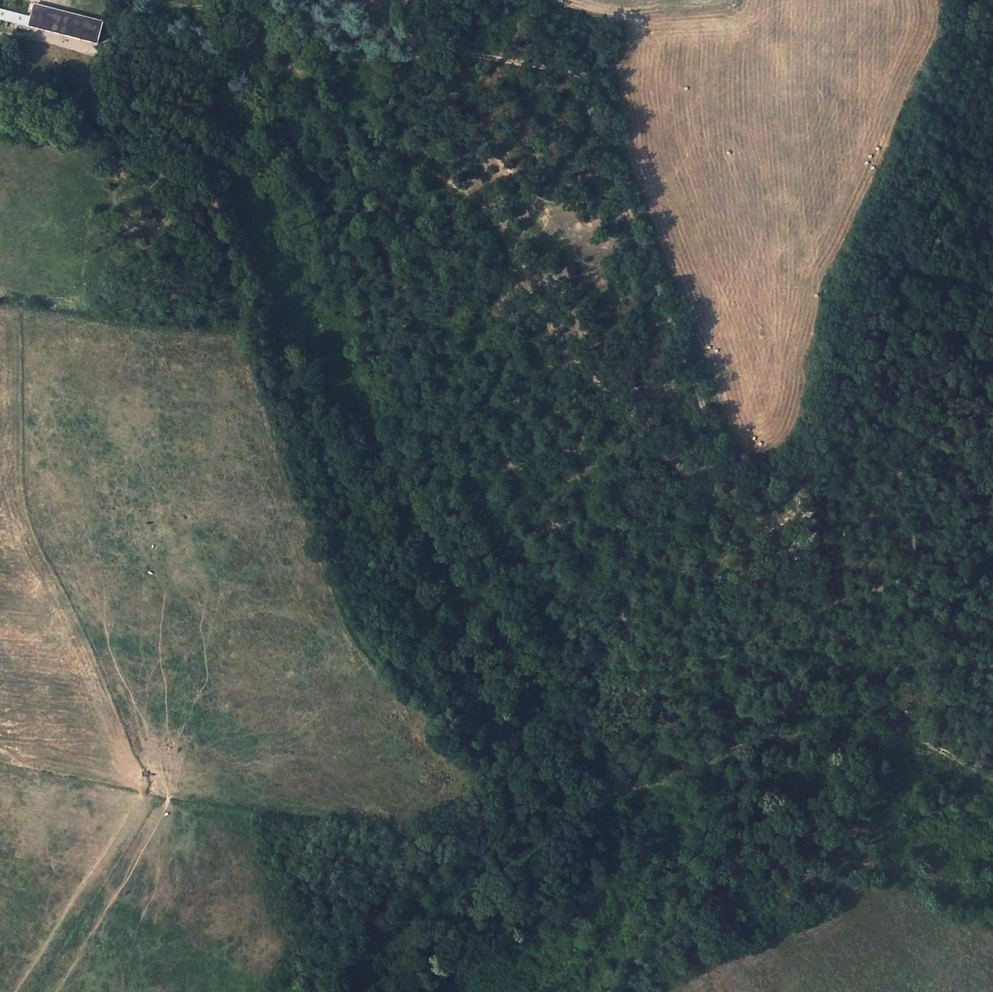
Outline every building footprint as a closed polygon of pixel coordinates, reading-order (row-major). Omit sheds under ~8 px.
[(32,16),(30,25),(99,42),(104,22),(34,4),(32,16)] [(30,25),(32,16),(0,9),(0,18),(30,25)]
